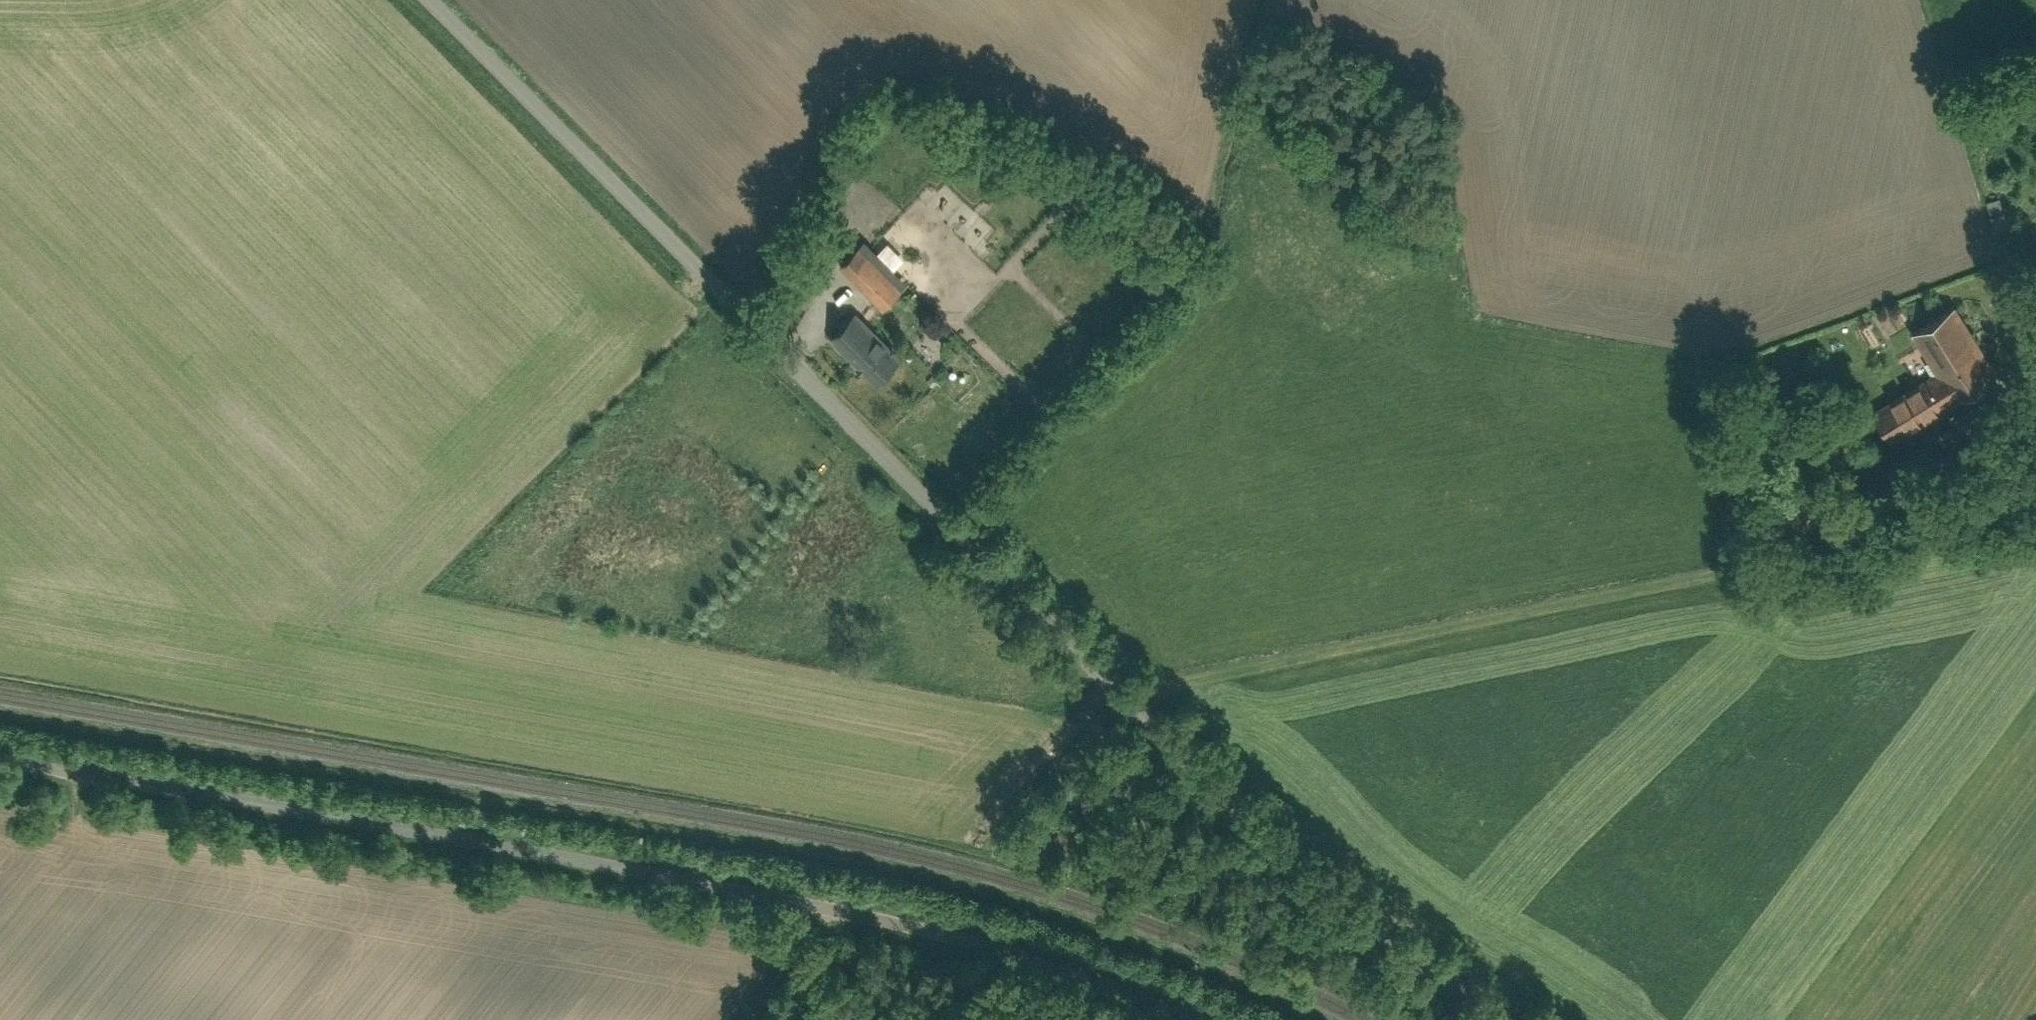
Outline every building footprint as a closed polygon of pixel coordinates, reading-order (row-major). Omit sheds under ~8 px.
[(907,281),(865,242),(842,267),(883,306),(907,281)] [(1999,372),(1958,304),(1913,331),(1937,370),(1873,409),(1891,438),(1999,372)] [(899,356),(855,313),(832,336),(876,379),(899,356)]
